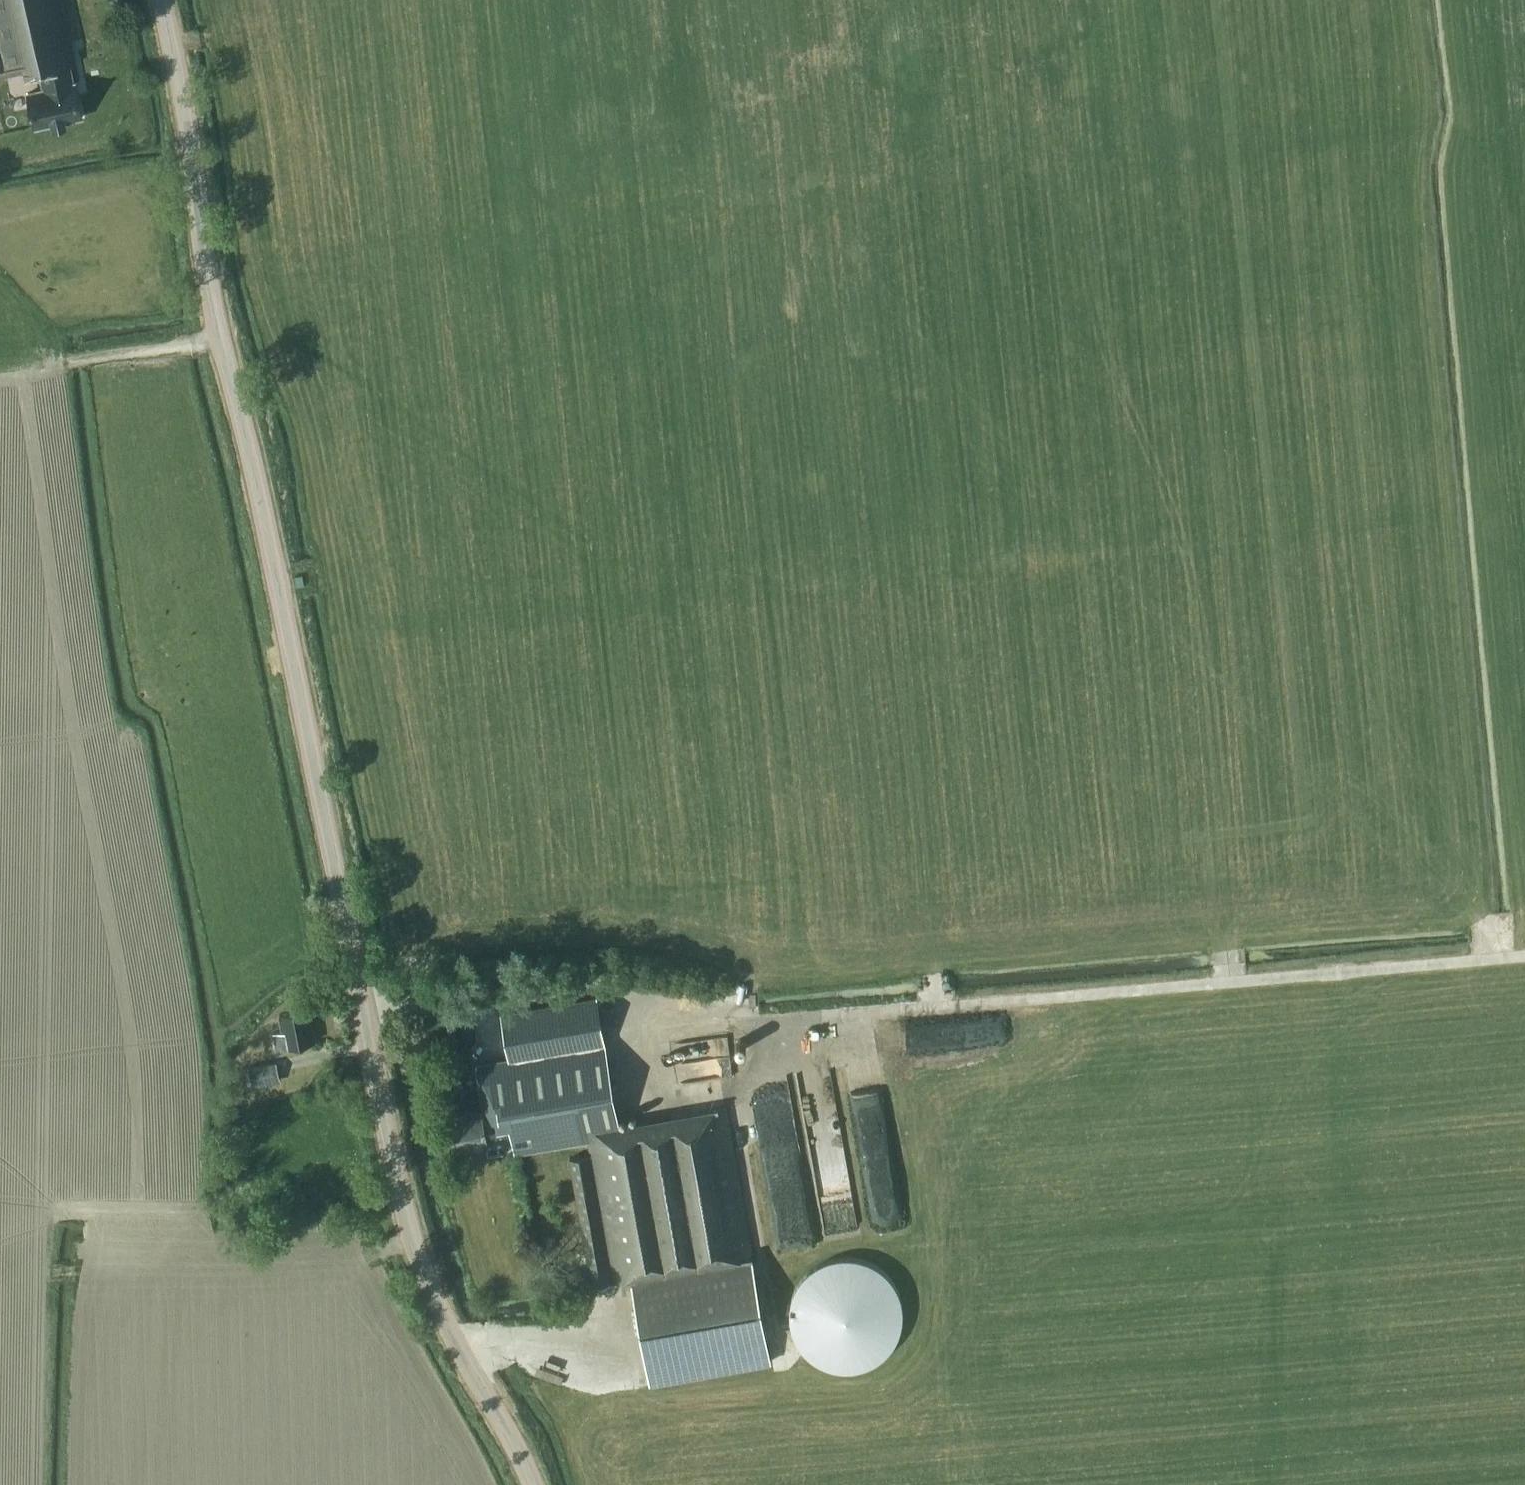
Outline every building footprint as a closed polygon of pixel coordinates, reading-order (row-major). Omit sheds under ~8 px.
[(24,67),(26,74),(39,71),(70,64),(76,63),(62,0),(0,0),(0,73),(24,67)] [(74,83),(70,64),(39,71),(44,90),(27,93),(35,127),(52,123),(53,127),(64,125),(64,121),(84,116),(76,82),(74,83)] [(597,995),(500,1012),(509,1062),(605,1045),(597,995)] [(277,1048),(315,1041),(309,1007),(279,1012),(284,1030),(275,1032),(277,1048)] [(729,1033),(675,1039),(679,1079),(733,1073),(729,1033)] [(511,1072),(478,1077),(484,1109),(449,1115),(454,1147),(471,1144),(472,1149),(487,1146),(486,1142),(489,1141),(489,1139),(513,1135),(515,1144),(586,1132),(590,1153),(569,1157),(592,1284),(630,1278),(649,1383),(771,1361),(726,1106),(619,1125),(605,1045),(509,1062),(511,1072)] [(277,1061),(248,1067),(250,1077),(261,1075),(262,1081),(280,1077),(277,1061)] [(847,1111),(858,1108),(851,1077),(840,1080),(847,1111)] [(803,1310),(805,1340),(824,1366),(862,1363),(892,1341),(891,1327),(887,1323),(887,1313),(876,1297),(893,1285),(845,1289),(842,1283),(832,1284),(828,1279),(836,1274),(822,1275),(819,1277),(806,1278),(795,1286),(797,1302),(803,1310)]
